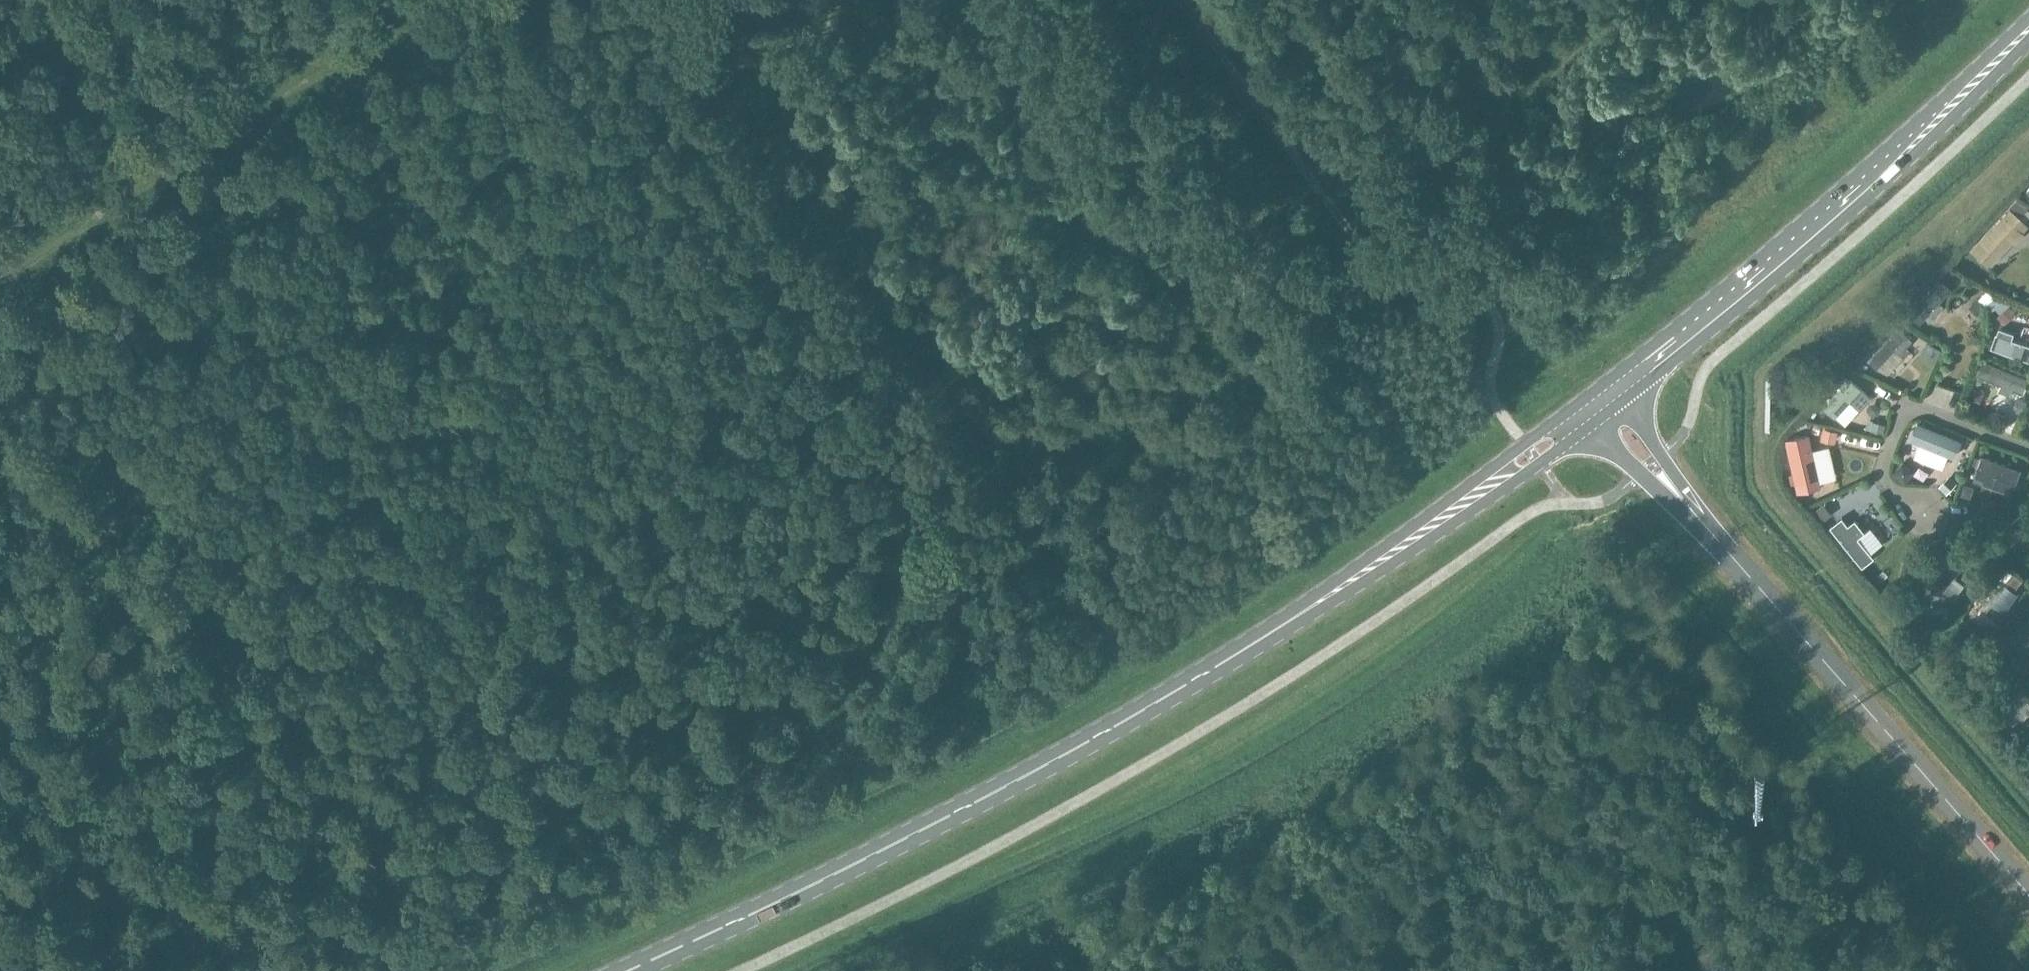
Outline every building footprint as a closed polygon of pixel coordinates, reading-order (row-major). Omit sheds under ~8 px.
[(2028,231),(2028,230),(2011,213),(1973,253),(1991,271),(2028,231)] [(1939,279),(1908,313),(1920,324),(1930,313),(1935,317),(1944,306),(1940,302),(1951,290),(1939,279)] [(1995,312),(2002,321),(2015,311),(2008,302),(1995,312)] [(2028,361),(2028,344),(2016,341),(2018,333),(2001,328),(1994,351),(2028,361)] [(1880,368),(1909,339),(1900,330),(1871,359),(1880,368)] [(1933,359),(1939,348),(1925,340),(1919,352),(1933,359)] [(1986,360),(1980,377),(2006,387),(2003,393),(2015,397),(2017,391),(2028,395),(2028,377),(1986,360)] [(1850,379),(1825,406),(1828,410),(1832,414),(1836,416),(1850,402),(1858,410),(1870,397),(1850,379)] [(1874,453),(1878,437),(1823,422),(1819,439),(1874,453)] [(1917,423),(1910,440),(1921,445),(1916,458),(1942,469),(1947,456),(1955,459),(1961,441),(1917,423)] [(1807,436),(1787,441),(1797,485),(1812,482),(1814,477),(1812,469),(1810,468),(1807,452),(1810,451),(1807,436)] [(1817,481),(1834,479),(1829,445),(1812,447),(1817,481)] [(1978,470),(1974,479),(1993,486),(1996,476),(2016,483),(2021,470),(1981,456),(1977,469),(1978,470)] [(1832,532),(1865,574),(1877,565),(1859,543),(1866,538),(1856,527),(1851,531),(1844,523),(1832,532)] [(1953,573),(1963,558),(1952,552),(1943,567),(1953,573)] [(1995,563),(1979,600),(1995,607),(2011,570),(1995,563)] [(1931,572),(1921,583),(1919,584),(1899,604),(1928,632),(1948,612),(1947,612),(1949,611),(1959,600),(1931,572)] [(2017,635),(2028,641),(2028,612),(2017,635)] [(2008,636),(1999,645),(2010,656),(2019,647),(2008,636)]
